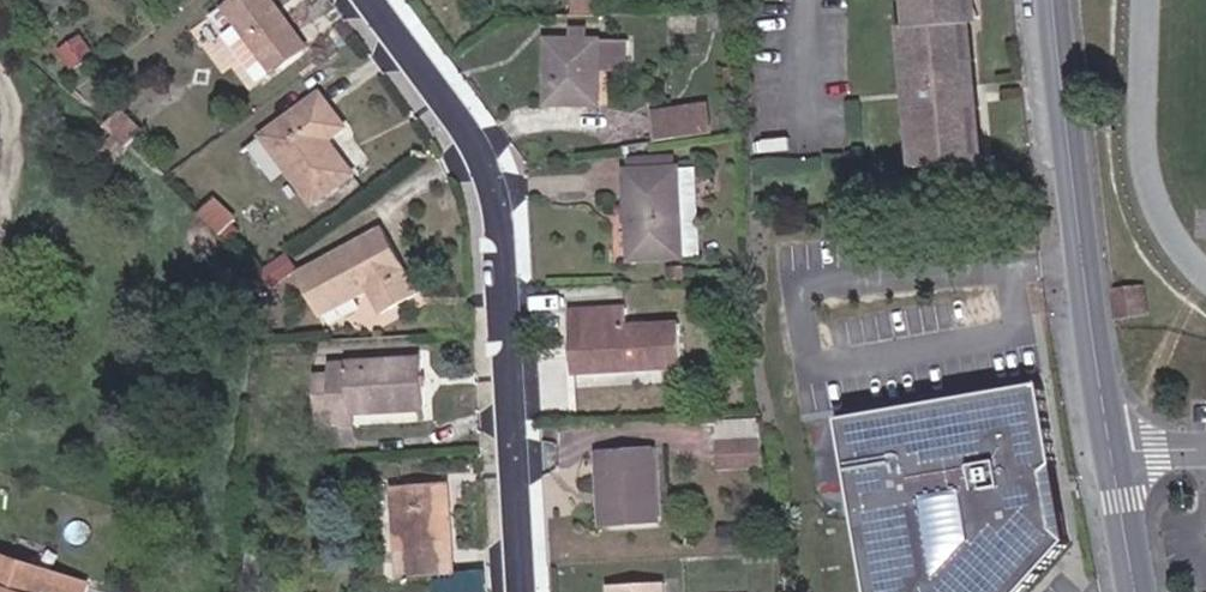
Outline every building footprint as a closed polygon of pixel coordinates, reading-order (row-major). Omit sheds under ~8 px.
[(320,47),(282,0),(244,0),(235,7),(250,27),(237,37),(273,83),(320,47)] [(982,155),(969,17),(976,16),(975,0),(920,0),(922,21),(915,22),(929,162),(982,155)] [(582,3),(582,16),(606,16),(606,3),(582,3)] [(222,17),(237,37),(250,27),(235,7),(222,17)] [(72,62),(91,50),(82,35),(62,48),(72,62)] [(555,39),(554,103),(607,104),(609,39),(555,39)] [(272,134),(323,202),(361,173),(337,139),(356,125),(332,92),(272,134)] [(116,103),(101,117),(110,126),(123,139),(137,124),(116,103)] [(656,115),(659,142),(715,134),(712,107),(656,115)] [(110,165),(129,144),(123,139),(110,126),(104,132),(110,137),(96,152),(110,165)] [(630,170),(635,259),(687,256),(686,222),(701,222),(699,170),(682,171),(682,167),(630,170)] [(196,207),(219,228),(232,214),(210,193),(196,207)] [(305,269),(326,311),(376,287),(388,310),(423,292),(391,226),(305,269)] [(1149,284),(1116,290),(1120,317),(1152,313),(1149,284)] [(631,306),(574,309),(576,369),(685,365),(684,322),(632,324),(631,306)] [(337,418),(355,417),(355,405),(426,401),(424,351),(335,355),(334,368),(335,377),(321,378),(322,415),(336,414),(337,418)] [(321,369),(321,378),(335,377),(334,368),(321,369)] [(1063,459),(1049,377),(845,413),(877,591),(1022,591),(1077,535),(1063,522),(1052,466),(1063,459)] [(724,414),(725,434),(765,432),(764,410),(724,414)] [(765,432),(725,434),(728,462),(767,458),(765,432)] [(654,447),(598,450),(601,493),(611,493),(612,523),(658,521),(654,447)] [(394,478),(398,563),(398,567),(408,566),(449,563),(448,475),(394,478)] [(601,493),(602,524),(612,523),(611,493),(601,493)] [(88,584),(0,555),(0,591),(86,591),(88,584)] [(663,580),(609,581),(609,591),(663,591),(663,580)]
